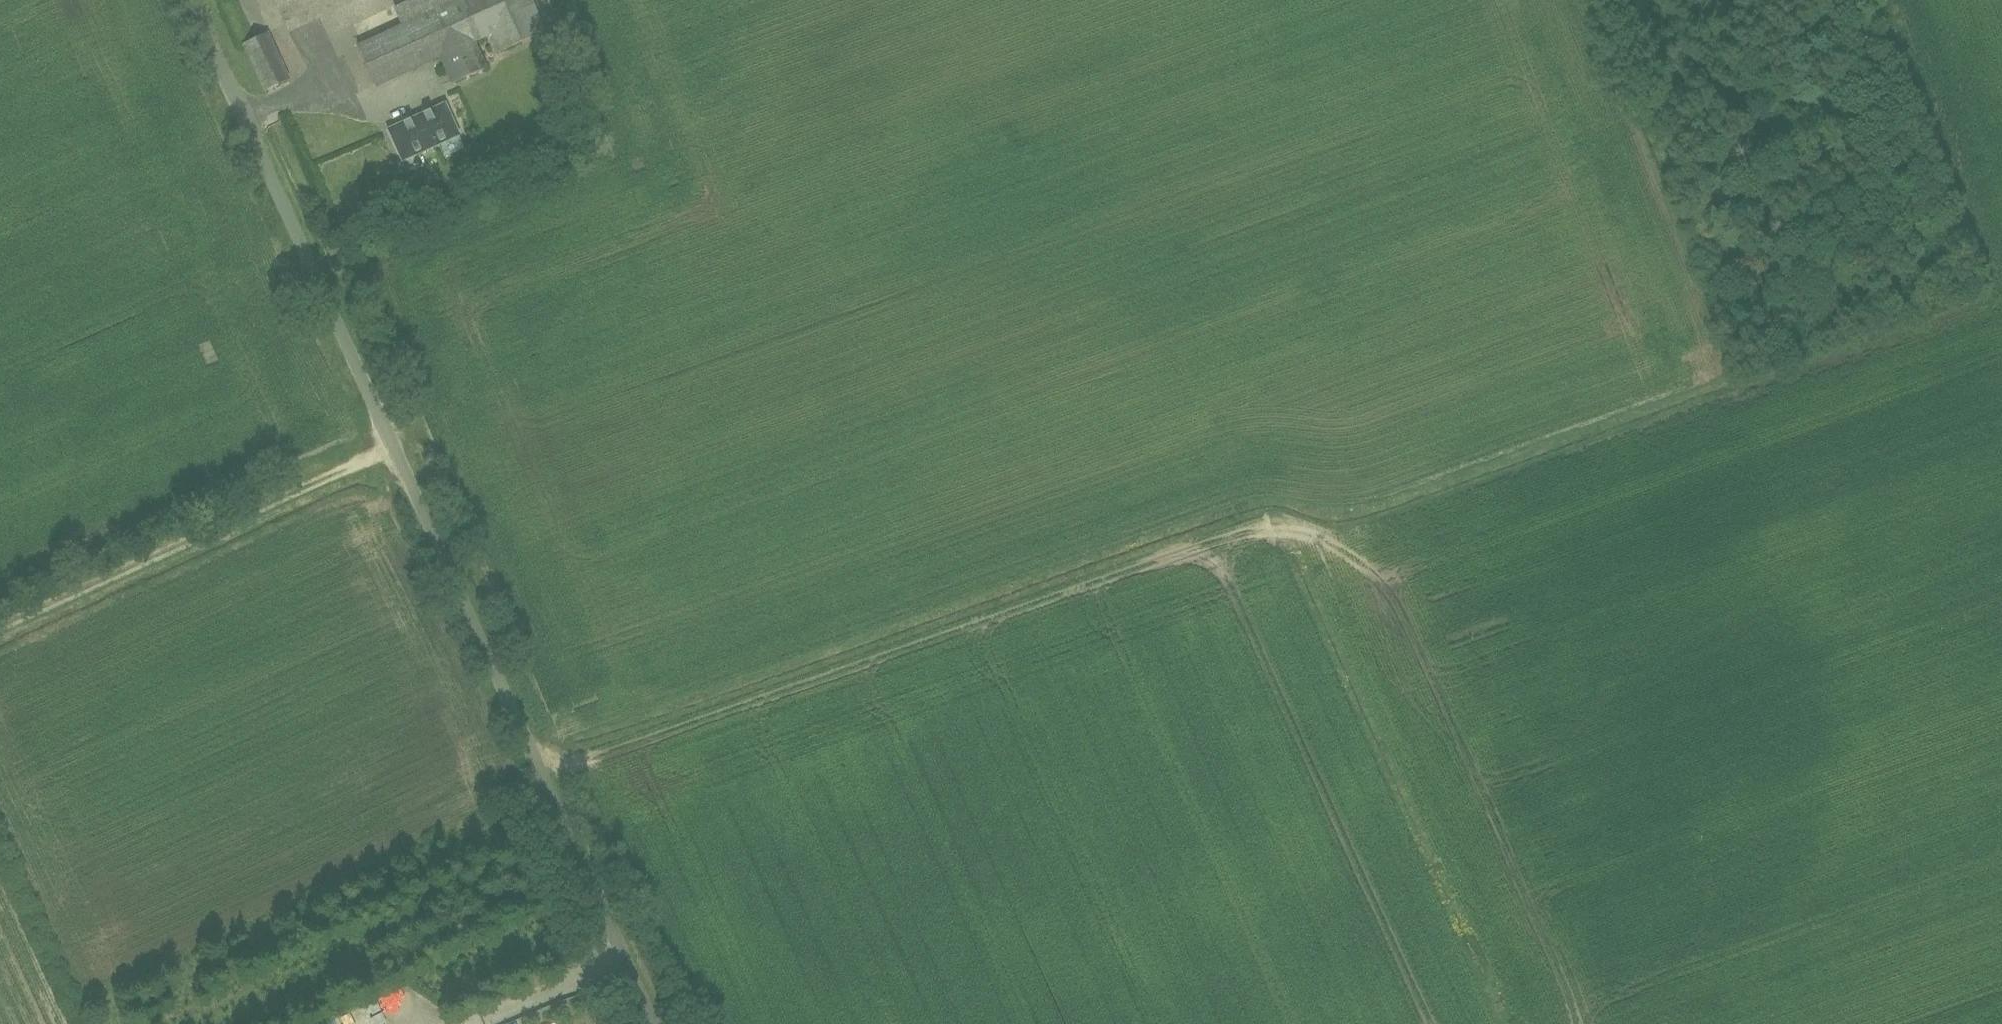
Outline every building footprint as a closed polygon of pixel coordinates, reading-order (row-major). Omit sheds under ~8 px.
[(280,9),(299,0),(276,0),(280,9)] [(535,0),(411,0),(392,9),(399,23),(357,42),(378,88),(441,59),(453,85),(485,70),(473,44),(488,37),(496,54),(548,30),(535,0)] [(269,33),(243,45),(264,93),(291,81),(269,33)] [(461,136),(444,101),(387,128),(403,163),(461,136)]
